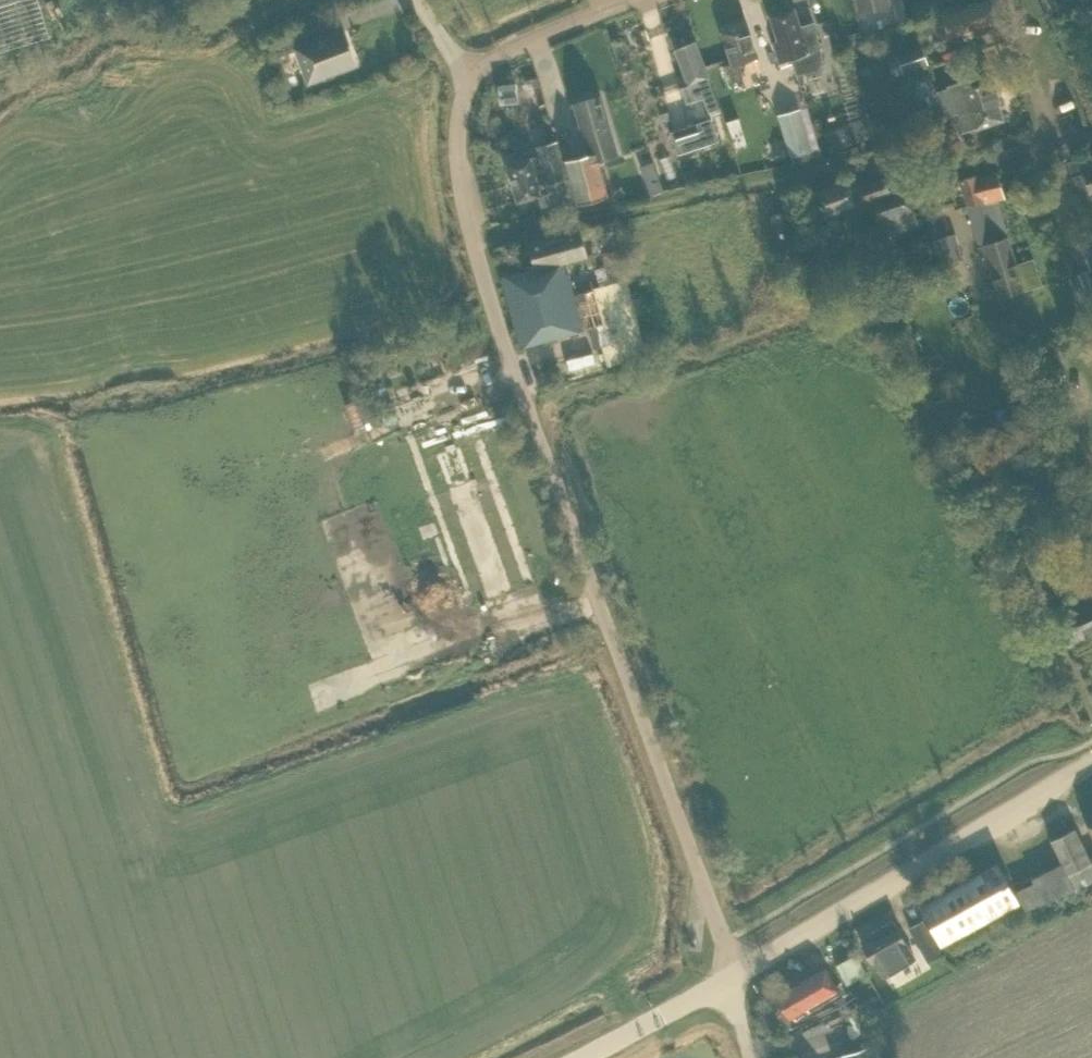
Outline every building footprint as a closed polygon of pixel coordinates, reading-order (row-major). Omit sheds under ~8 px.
[(41,0),(0,0),(0,51),(51,36),(41,0)] [(860,12),(890,4),(889,0),(857,0),(860,12)] [(899,23),(912,20),(907,0),(894,0),(899,23)] [(934,6),(933,0),(919,0),(922,9),(934,6)] [(991,0),(985,0),(965,7),(963,1),(931,11),(937,29),(938,29),(942,41),(964,34),(965,38),(1000,27),(991,0)] [(795,8),(770,16),(778,41),(773,43),(780,62),(793,58),(797,74),(825,68),(820,47),(814,49),(806,26),(801,27),(795,8)] [(759,57),(748,23),(722,32),(732,63),(727,65),(732,80),(743,76),(739,64),(759,57)] [(355,64),(343,30),(308,43),(303,29),(272,41),(278,55),(297,48),(309,81),(355,64)] [(682,86),(685,85),(691,101),(704,96),(698,80),(709,75),(696,41),(676,49),(685,73),(678,76),(682,86)] [(898,52),(904,75),(930,65),(924,44),(898,52)] [(988,71),(960,81),(946,86),(946,88),(936,91),(945,117),(955,114),(961,132),(976,127),(976,128),(1004,118),(998,101),(1000,100),(996,88),(994,89),(988,71)] [(527,79),(530,89),(540,86),(537,77),(527,79)] [(566,160),(579,204),(608,196),(598,161),(618,155),(601,95),(574,103),(585,142),(586,142),(589,154),(566,160)] [(779,115),(791,157),(814,151),(801,109),(779,115)] [(671,132),(678,153),(719,140),(712,118),(671,132)] [(868,138),(863,121),(825,133),(830,152),(849,146),(848,144),(868,138)] [(942,130),(910,141),(915,156),(947,144),(942,130)] [(507,163),(517,201),(551,191),(549,183),(560,180),(567,178),(556,140),(538,145),(542,161),(539,161),(537,154),(507,163)] [(1079,195),(1091,190),(1091,154),(1068,162),(1079,195)] [(984,200),(986,203),(997,200),(997,199),(1005,196),(997,170),(979,176),(978,173),(960,179),(968,205),(984,200)] [(538,195),(543,212),(576,203),(569,178),(567,178),(560,180),(549,183),(551,191),(538,195)] [(884,178),(856,187),(862,205),(869,202),(877,225),(896,219),(900,231),(919,224),(907,188),(889,194),(884,178)] [(849,181),(816,193),(810,195),(808,190),(790,194),(800,230),(801,230),(802,235),(819,231),(818,226),(818,225),(815,217),(824,214),(824,215),(857,204),(849,181)] [(1017,264),(997,200),(986,203),(984,200),(968,205),(980,245),(978,245),(983,261),(981,263),(983,269),(986,271),(987,275),(992,273),(1000,298),(1042,284),(1033,259),(1017,264)] [(770,214),(780,243),(797,237),(788,208),(770,214)] [(942,268),(960,262),(942,209),(924,214),(942,268)] [(579,330),(561,263),(588,255),(581,229),(529,242),(535,267),(501,276),(521,346),(579,330)] [(908,245),(917,274),(935,269),(926,240),(908,245)] [(610,283),(623,279),(618,260),(605,264),(610,283)] [(1082,305),(1091,301),(1091,281),(1088,272),(1071,279),(1082,305)] [(578,295),(588,324),(605,318),(596,290),(578,295)] [(1069,645),(1091,633),(1091,583),(1049,604),(1069,645)] [(1082,813),(1091,832),(1091,808),(1082,813)] [(1091,882),(1091,857),(1089,858),(1074,828),(1051,840),(1062,862),(1076,888),(1077,890),(1091,882)] [(1032,877),(1044,901),(1076,888),(1062,862),(1032,877)] [(997,863),(919,905),(940,944),(1018,901),(997,863)] [(893,919),(868,933),(872,940),(861,946),(870,962),(874,960),(883,976),(915,959),(893,919)] [(911,929),(921,948),(936,940),(926,922),(911,929)] [(847,984),(868,973),(857,953),(837,964),(847,984)] [(825,968),(777,996),(790,1018),(809,1007),(811,1010),(840,993),(825,968)] [(868,1048),(841,1056),(842,1057),(871,1057),(868,1048)]
